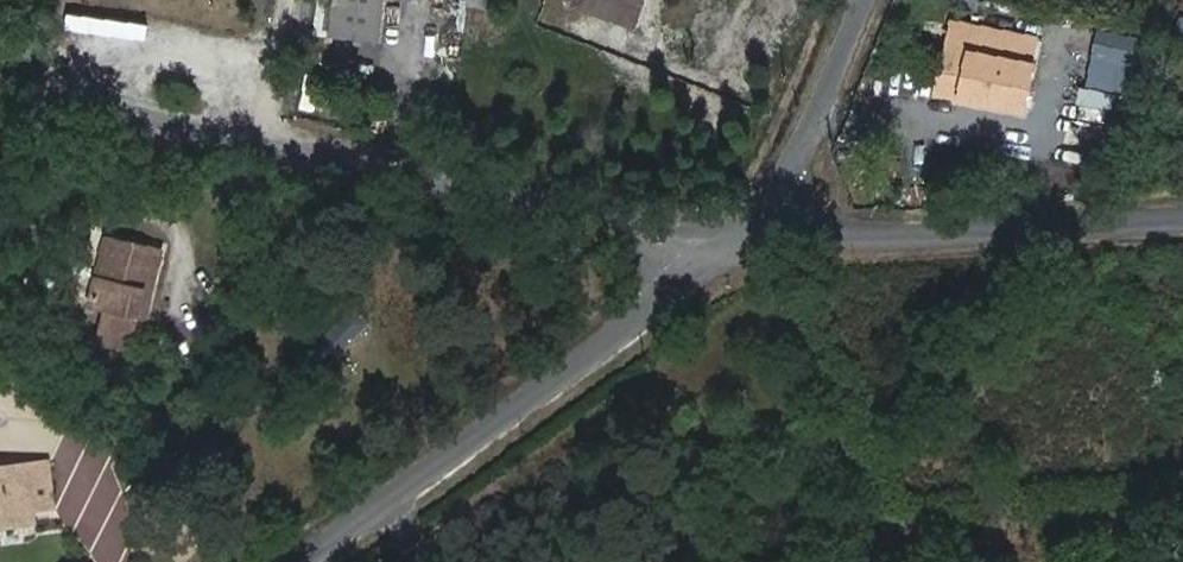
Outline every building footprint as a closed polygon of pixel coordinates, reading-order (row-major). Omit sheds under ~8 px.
[(308,27),(326,30),(330,0),(312,0),(308,27)] [(326,30),(371,36),(375,0),(330,0),(326,30)] [(579,8),(636,26),(645,0),(581,0),(579,8)] [(1143,40),(1097,30),(1092,56),(1138,66),(1143,40)] [(1032,70),(968,55),(957,101),(1020,117),(1032,70)] [(105,236),(91,312),(137,320),(144,283),(154,285),(162,247),(105,236)] [(357,306),(319,337),(333,354),(371,323),(357,306)] [(108,323),(105,341),(139,348),(144,330),(108,323)] [(23,514),(47,510),(39,461),(0,466),(0,517),(23,514)]
